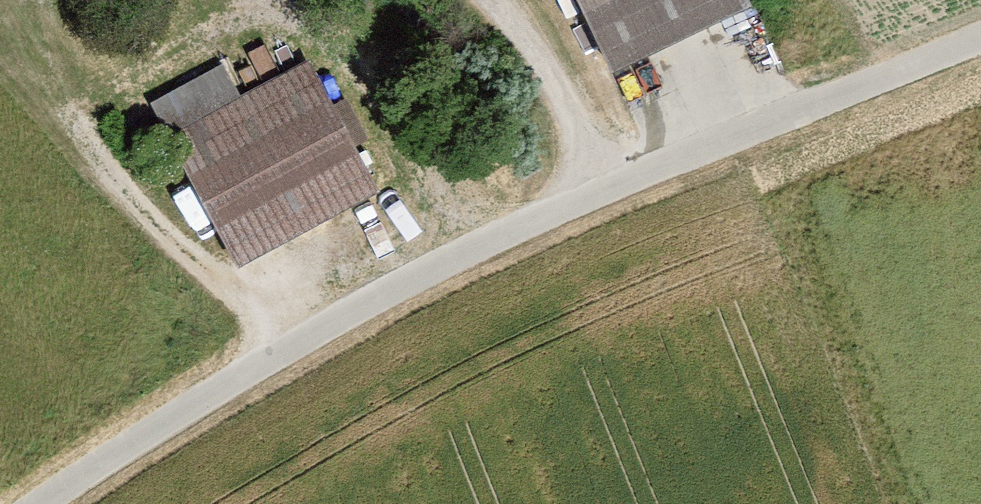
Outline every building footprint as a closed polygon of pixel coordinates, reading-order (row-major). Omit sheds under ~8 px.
[(761,0),(583,0),(625,85),(768,14),(761,0)] [(397,193),(326,61),(181,140),(253,271),(397,193)]
